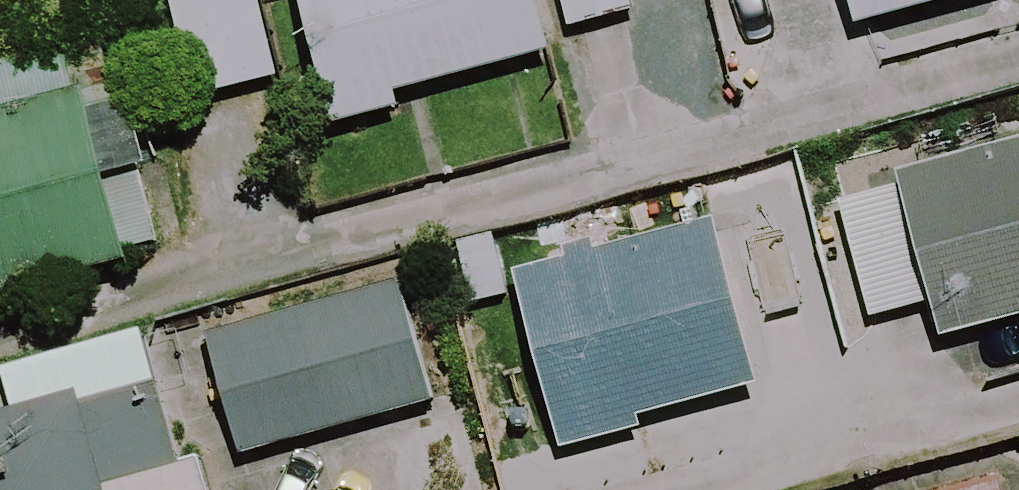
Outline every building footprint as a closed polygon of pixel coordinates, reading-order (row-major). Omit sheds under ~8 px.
[(250,0),(160,0),(185,105),(270,84),(250,0)] [(323,118),(327,132),(395,113),(391,99),(540,58),(524,0),(290,0),(323,118)] [(622,0),(554,0),(563,34),(627,16),(622,0)] [(843,32),(961,0),(834,0),(843,32)] [(147,245),(99,78),(0,106),(0,287),(147,245)] [(887,175),(890,190),(829,203),(855,325),(923,311),(930,346),(1018,327),(1018,146),(887,175)] [(738,400),(692,225),(501,275),(547,450),(738,400)] [(420,407),(389,293),(200,345),(231,459),(420,407)] [(5,417),(0,419),(0,489),(186,489),(144,334),(0,373),(0,399),(5,417)]
